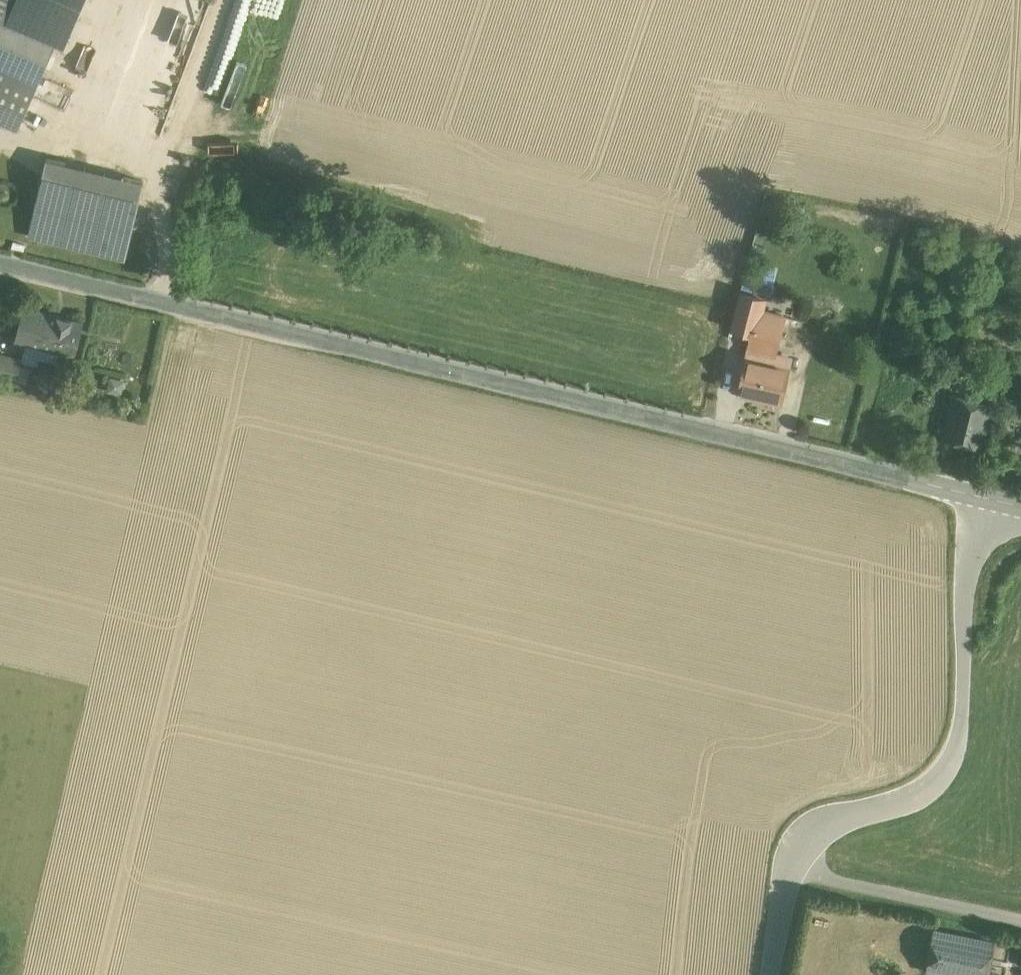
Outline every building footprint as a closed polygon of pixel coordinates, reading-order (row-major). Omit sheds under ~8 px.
[(17,0),(0,0),(0,21),(7,24),(17,0)] [(7,24),(57,46),(57,47),(63,50),(83,0),(17,0),(7,24)] [(0,21),(0,69),(39,86),(57,47),(57,46),(7,24),(0,21)] [(19,132),(39,86),(0,69),(0,124),(19,132)] [(47,158),(32,239),(134,259),(150,177),(47,158)] [(766,300),(740,293),(737,305),(763,312),(763,311),(766,300)] [(763,312),(737,305),(731,328),(755,334),(757,335),(763,312)] [(83,322),(25,308),(25,307),(16,342),(17,341),(74,356),(83,322)] [(763,312),(757,335),(755,334),(751,348),(749,347),(739,391),(781,401),(788,369),(771,365),(783,317),(763,311),(763,312)] [(0,355),(0,377),(17,381),(20,366),(22,360),(0,355)] [(30,369),(20,366),(17,381),(26,383),(30,369)] [(992,406),(954,397),(944,439),(981,448),(992,406)] [(931,930),(922,963),(954,972),(953,974),(989,974),(997,943),(964,935),(963,938),(931,930)]
